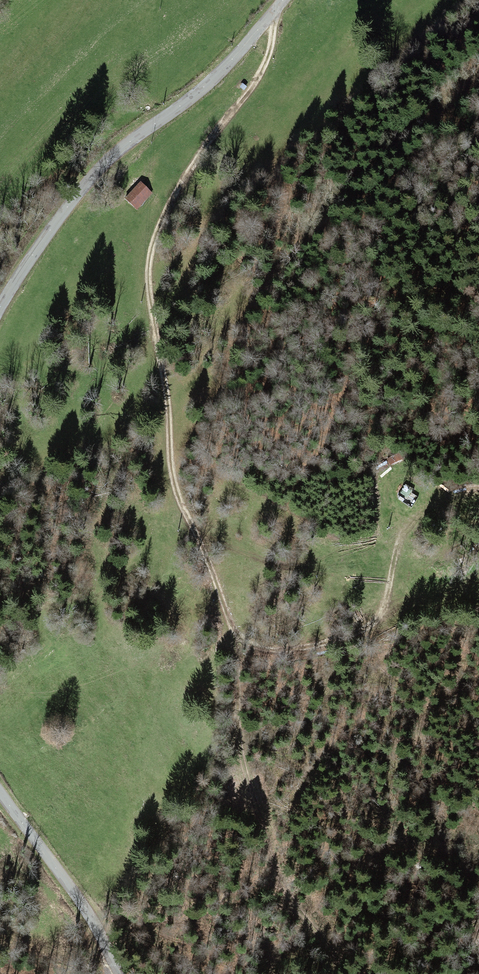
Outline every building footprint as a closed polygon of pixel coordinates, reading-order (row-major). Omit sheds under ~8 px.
[(139,180),(123,197),(136,210),(152,193),(139,180)] [(404,482),(396,488),(402,497),(410,491),(404,482)] [(413,503),(415,495),(408,493),(405,500),(413,503)]
